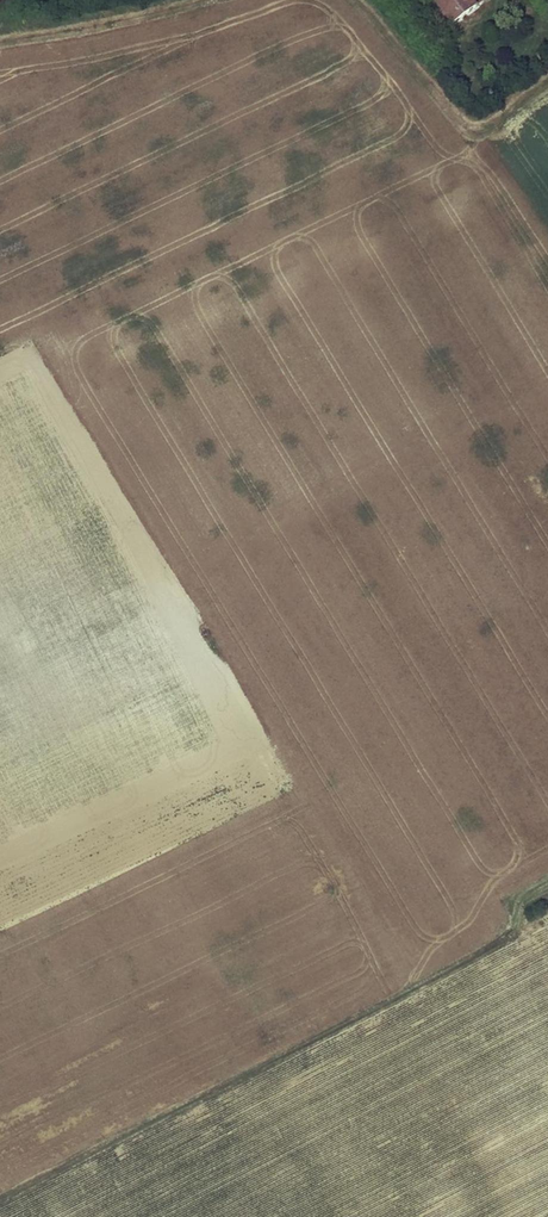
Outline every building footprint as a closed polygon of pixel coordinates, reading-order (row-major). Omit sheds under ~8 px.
[(437,1),(453,23),(483,0),(438,0),(437,1)]
